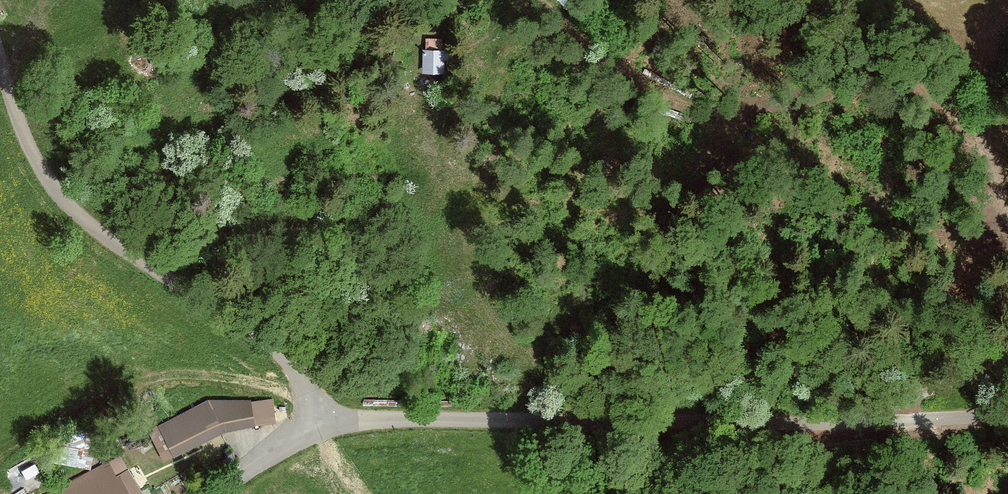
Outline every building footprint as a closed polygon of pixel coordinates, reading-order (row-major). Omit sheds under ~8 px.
[(458,49),(429,50),(430,76),(459,76),(458,49)] [(161,422),(178,451),(223,425),(280,425),(280,400),(210,400),(207,395),(161,422)] [(64,493),(135,493),(114,457),(60,487),(64,493)]
